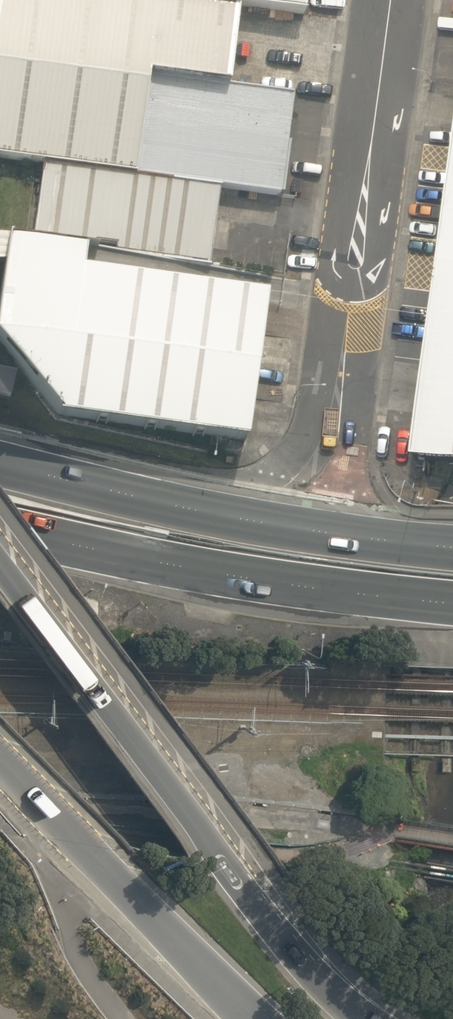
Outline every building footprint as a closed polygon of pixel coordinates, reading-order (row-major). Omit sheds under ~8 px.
[(239,6),(192,0),(0,0),(0,158),(42,164),(219,188),(279,196),(293,95),(228,87),(239,6)] [(305,0),(192,0),(239,6),(303,15),(305,0)] [(208,269),(219,188),(42,164),(32,245),(83,253),(93,254),(94,243),(116,246),(114,256),(208,269)] [(446,238),(417,234),(410,291),(437,295),(417,454),(452,458),(452,180),(446,238)] [(264,299),(80,276),(83,253),(32,245),(0,241),(0,266),(3,266),(0,291),(0,344),(56,416),(244,443),(264,299)] [(15,374),(0,371),(0,395),(10,397),(15,374)]
